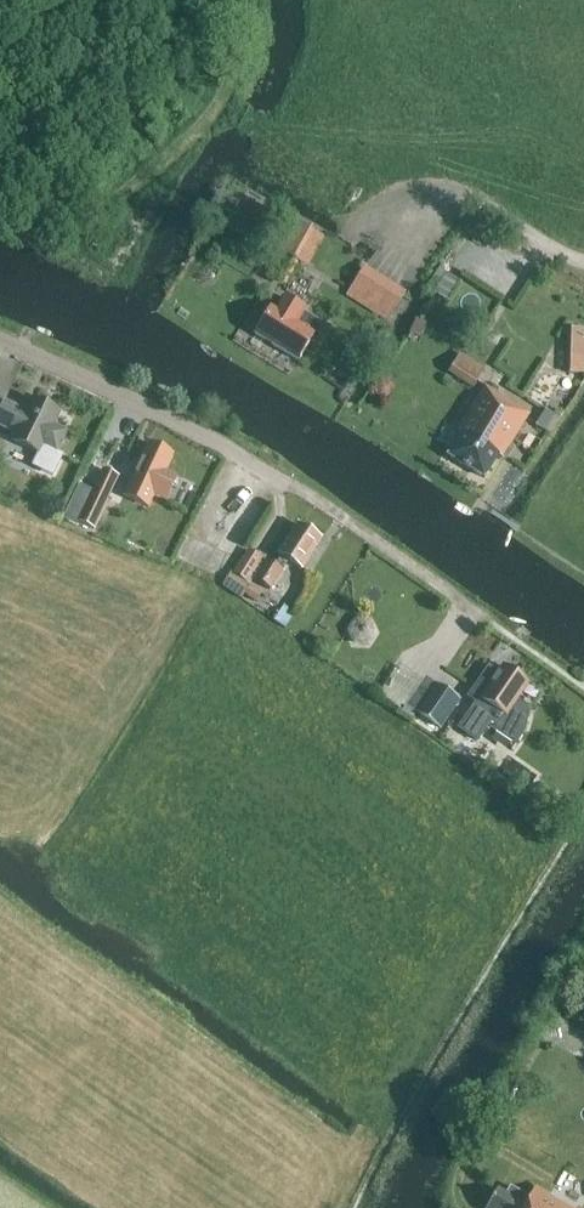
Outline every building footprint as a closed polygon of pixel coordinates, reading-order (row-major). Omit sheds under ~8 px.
[(267,233),(275,219),(240,199),(232,213),(267,233)] [(308,269),(324,239),(297,225),(269,277),(285,285),(297,263),(308,269)] [(446,302),(459,281),(446,273),(433,294),(446,302)] [(302,315),(304,312),(282,299),(274,312),(270,310),(254,335),(298,362),(310,342),(313,344),(323,328),(302,315)] [(567,330),(566,361),(583,361),(583,330),(567,330)] [(472,388),(482,371),(461,356),(449,373),(472,388)] [(501,460),(529,415),(485,388),(458,432),(461,434),(447,457),(484,480),(498,458),(501,460)] [(14,435),(11,442),(38,455),(33,467),(52,477),(62,457),(57,455),(67,434),(53,427),(59,415),(31,401),(27,408),(27,409),(27,411),(22,412),(20,412),(20,411),(3,403),(4,401),(0,399),(0,428),(14,435)] [(167,496),(176,478),(165,472),(172,457),(148,445),(123,497),(147,508),(156,490),(167,496)] [(109,498),(92,490),(91,492),(78,485),(64,516),(77,522),(94,529),(109,498)] [(301,571),(320,540),(298,525),(278,556),(281,558),(275,566),(267,560),(254,580),(270,590),(288,562),(301,571)] [(246,583),(262,559),(248,549),(233,574),(246,583)] [(230,572),(221,587),(241,600),(244,596),(250,587),(251,585),(246,583),(233,574),(230,572)] [(244,596),(255,604),(261,594),(250,587),(244,596)] [(379,630),(367,614),(351,626),(363,642),(379,630)] [(498,673),(488,666),(466,698),(474,704),(457,730),(477,744),(488,728),(514,746),(520,735),(524,723),(526,711),(514,704),(527,685),(502,668),(498,673)] [(440,730),(459,702),(424,679),(405,707),(440,730)] [(487,1207),(561,1207),(546,1199),(548,1196),(535,1189),(529,1199),(510,1188),(505,1196),(497,1191),(487,1207)]
